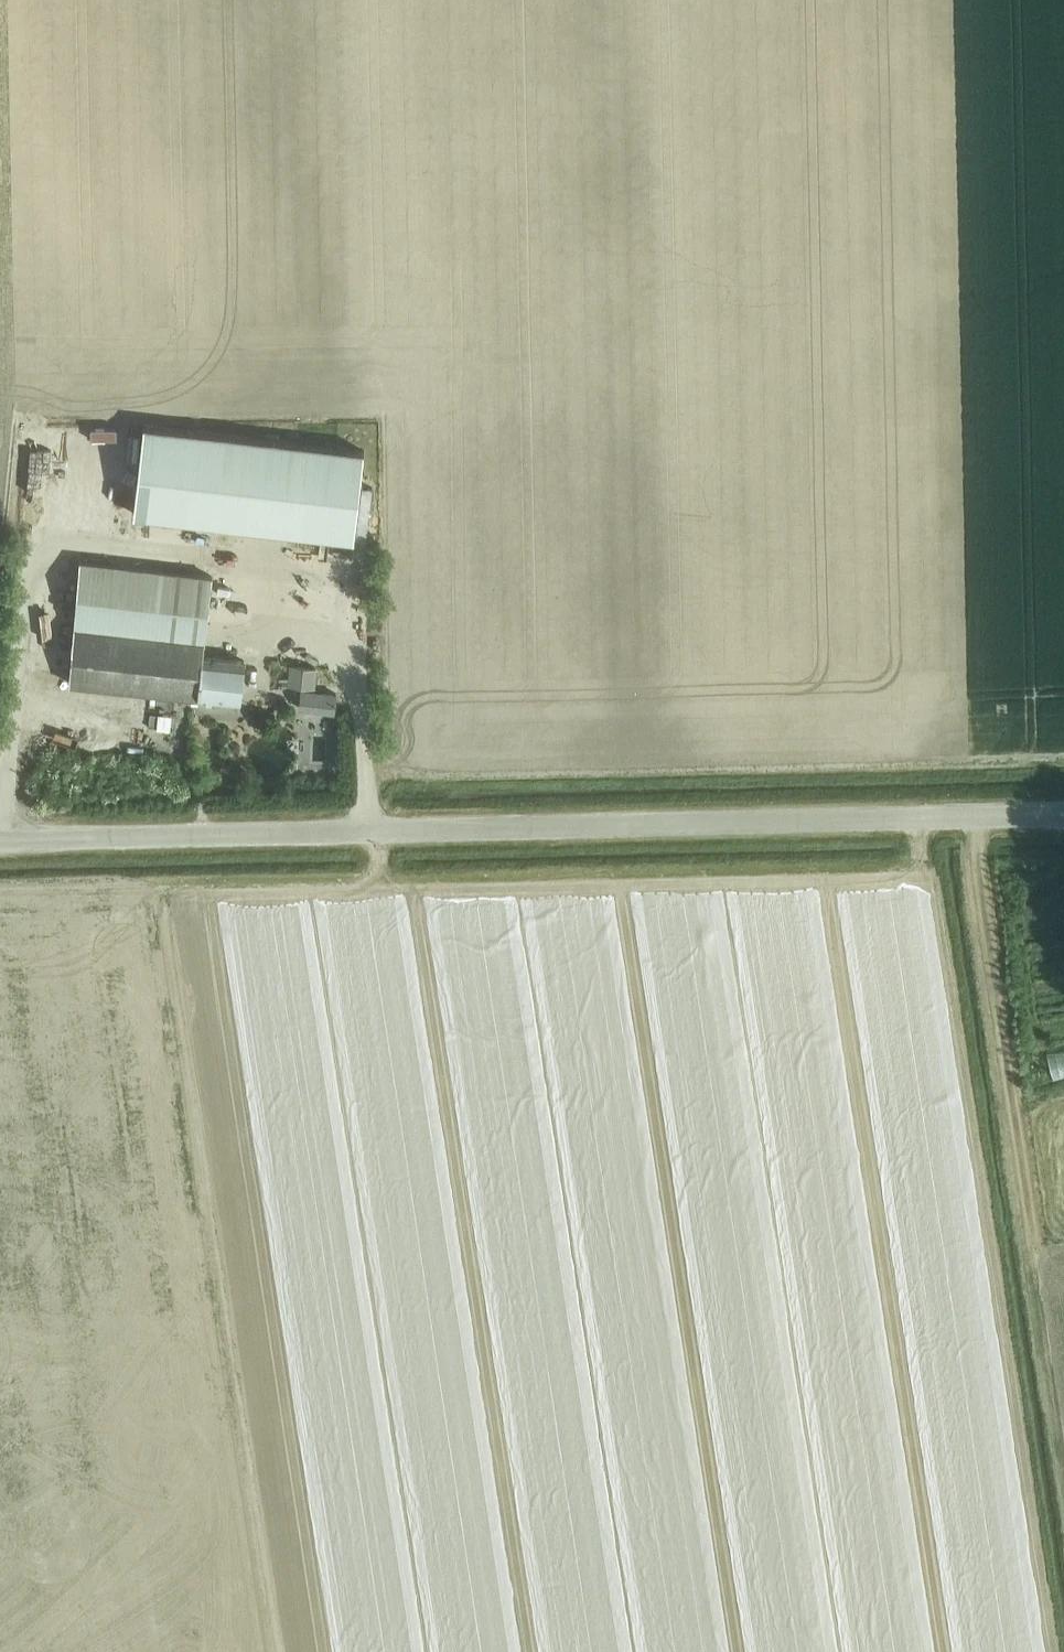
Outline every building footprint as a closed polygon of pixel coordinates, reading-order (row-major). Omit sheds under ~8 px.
[(144,425),(134,513),(354,539),(364,450),(144,425)] [(69,684),(183,697),(183,696),(192,697),(192,703),(197,704),(198,698),(239,702),(244,661),(203,656),(212,577),(81,561),(74,628),(69,684)] [(290,664),(288,683),(315,686),(317,667),(290,664)] [(337,692),(329,691),(307,688),(305,709),(334,713),(337,692)]
